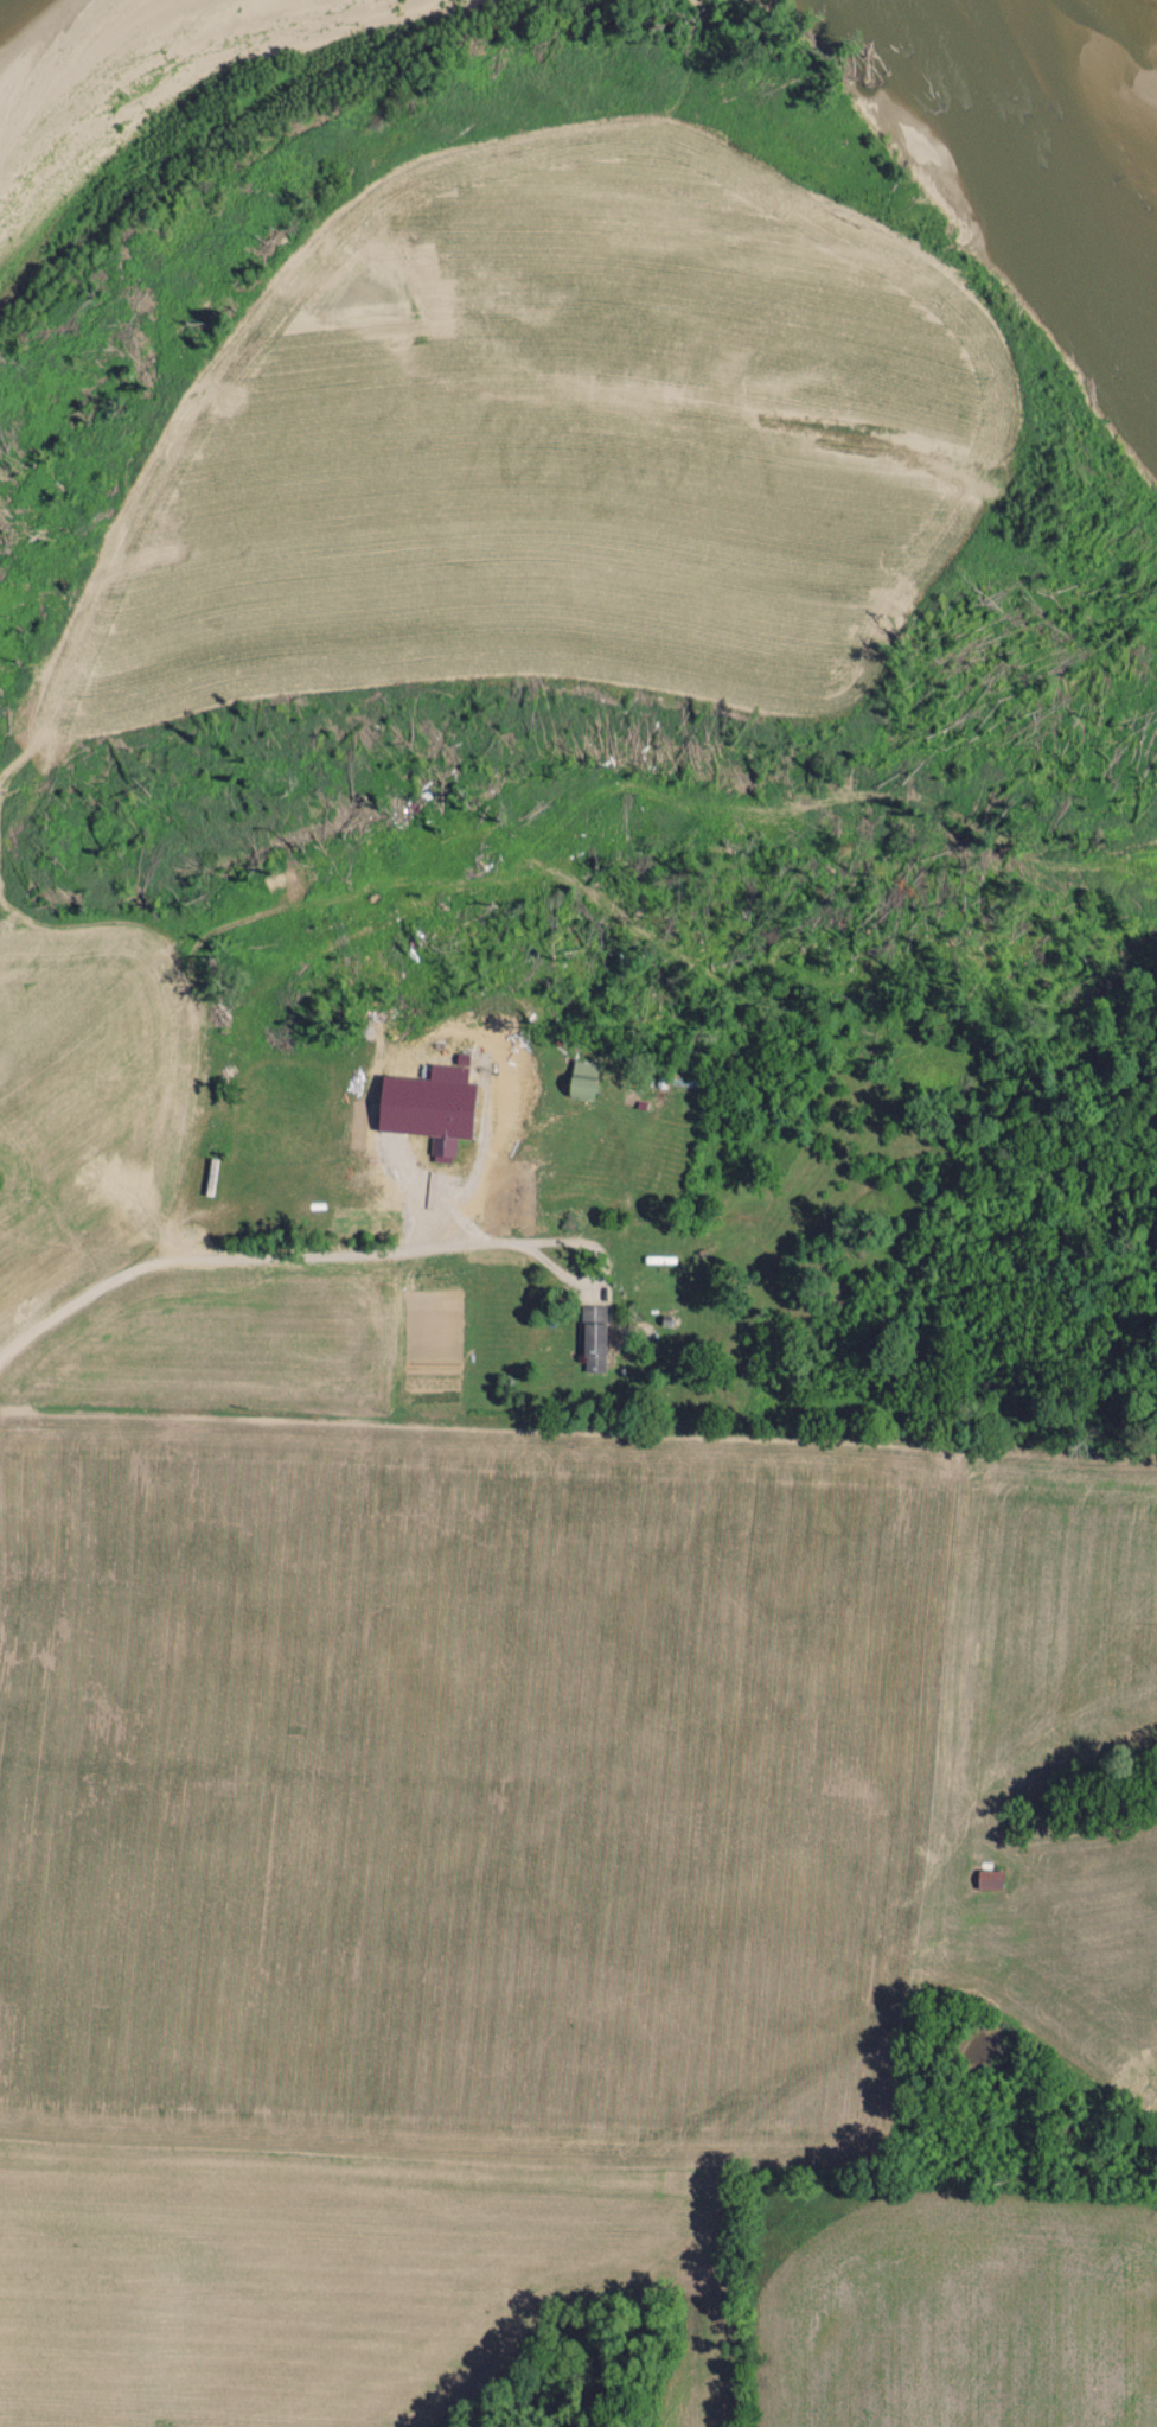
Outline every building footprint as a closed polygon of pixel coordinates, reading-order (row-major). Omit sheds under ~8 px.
[(573,1060),(596,1065),(592,1101),(567,1097),(573,1060)] [(376,1130),(431,1134),(429,1158),(453,1160),(455,1136),(470,1138),(475,1083),(466,1082),(467,1066),(430,1063),(429,1078),(381,1074),(376,1130)] [(663,1314),(673,1316),(673,1324),(663,1324),(663,1314)] [(583,1321),(606,1321),(605,1372),(586,1372),(587,1355),(582,1355),(583,1321)] [(976,1889),(1001,1889),(1002,1870),(977,1869),(976,1889)]
